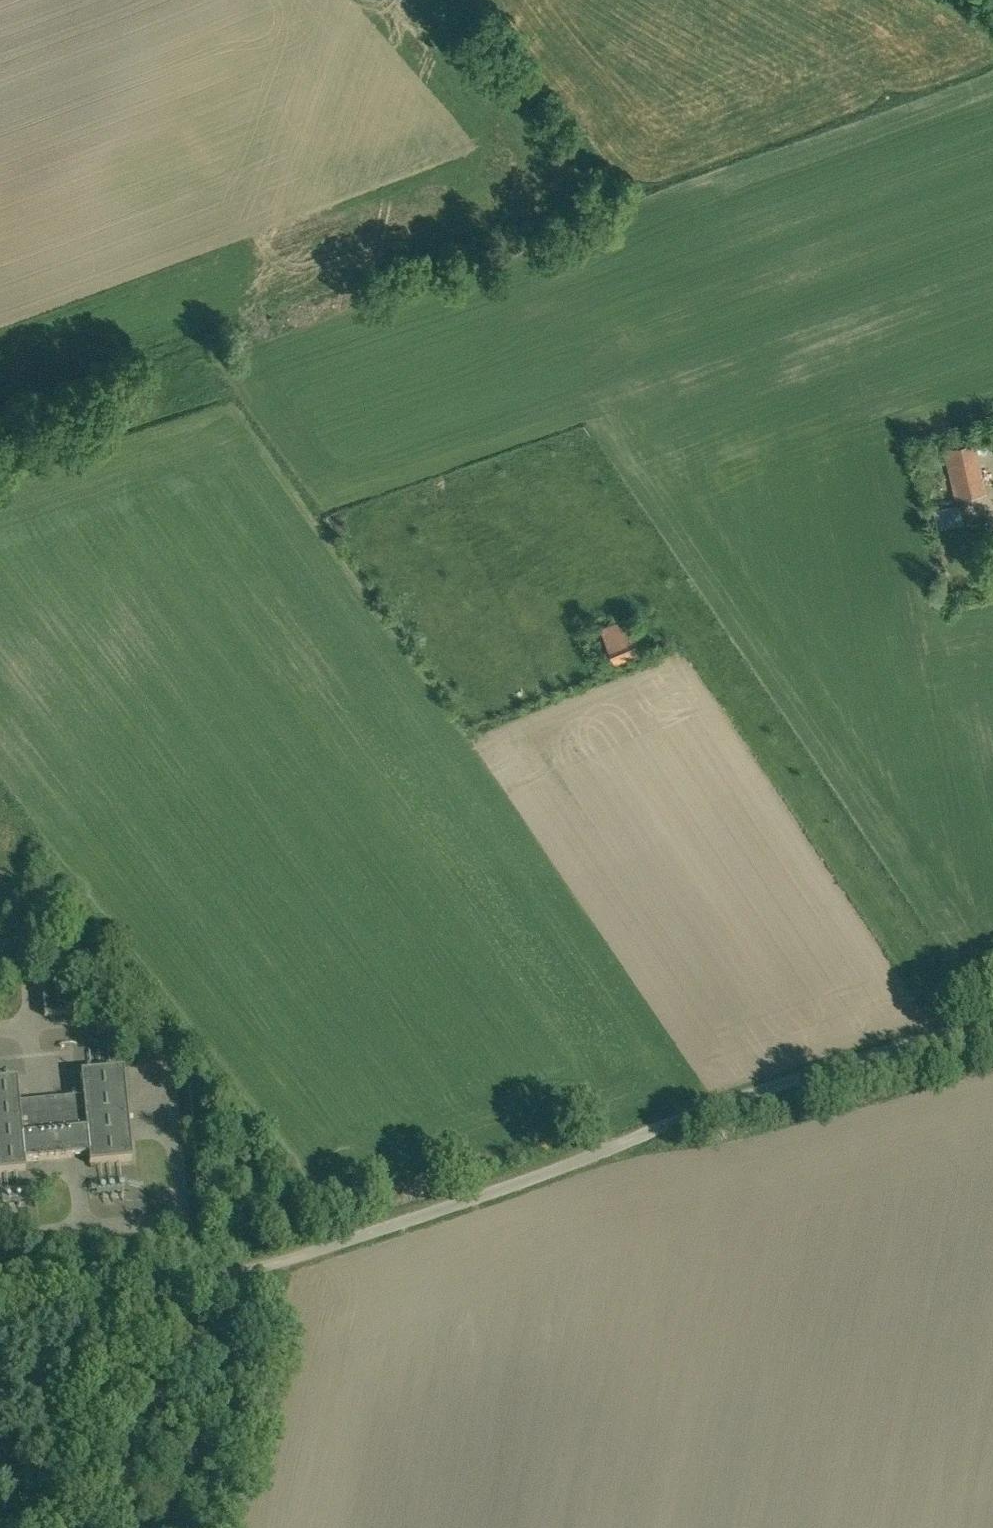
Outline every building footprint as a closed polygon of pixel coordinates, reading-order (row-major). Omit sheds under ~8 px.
[(975,440),(947,446),(958,497),(985,491),(975,440)] [(961,507),(939,512),(942,523),(963,518),(961,507)] [(631,634),(609,644),(616,660),(638,651),(631,634)] [(62,977),(40,979),(44,1017),(66,1015),(62,977)] [(80,1074),(83,1097),(19,1104),(17,1080),(0,1082),(0,1173),(25,1170),(24,1162),(88,1156),(89,1164),(132,1160),(123,1070),(80,1074)]
